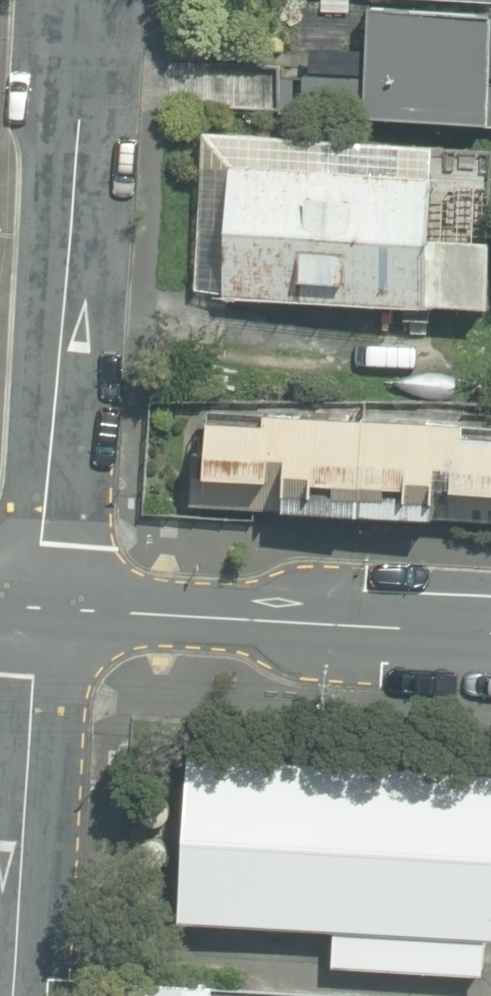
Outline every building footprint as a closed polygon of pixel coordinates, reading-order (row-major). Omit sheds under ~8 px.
[(367,3),(365,48),(309,45),(307,73),(325,74),(325,79),(303,78),(303,88),(287,88),(286,106),(363,110),(363,118),(490,124),(490,9),(367,3)] [(490,305),(490,303),(490,238),(431,235),(436,142),(206,131),(205,167),(228,168),(222,293),(490,305)] [(197,503),(365,511),(369,413),(270,408),(269,420),(213,418),(212,450),(199,450),(197,503)] [(365,511),(490,516),(490,433),(465,432),(465,417),(369,413),(365,511)] [(487,971),(489,935),(490,935),(490,768),(192,751),(182,917),(337,927),(335,962),(487,971)] [(216,986),(136,981),(135,995),(215,995),(216,986)]
